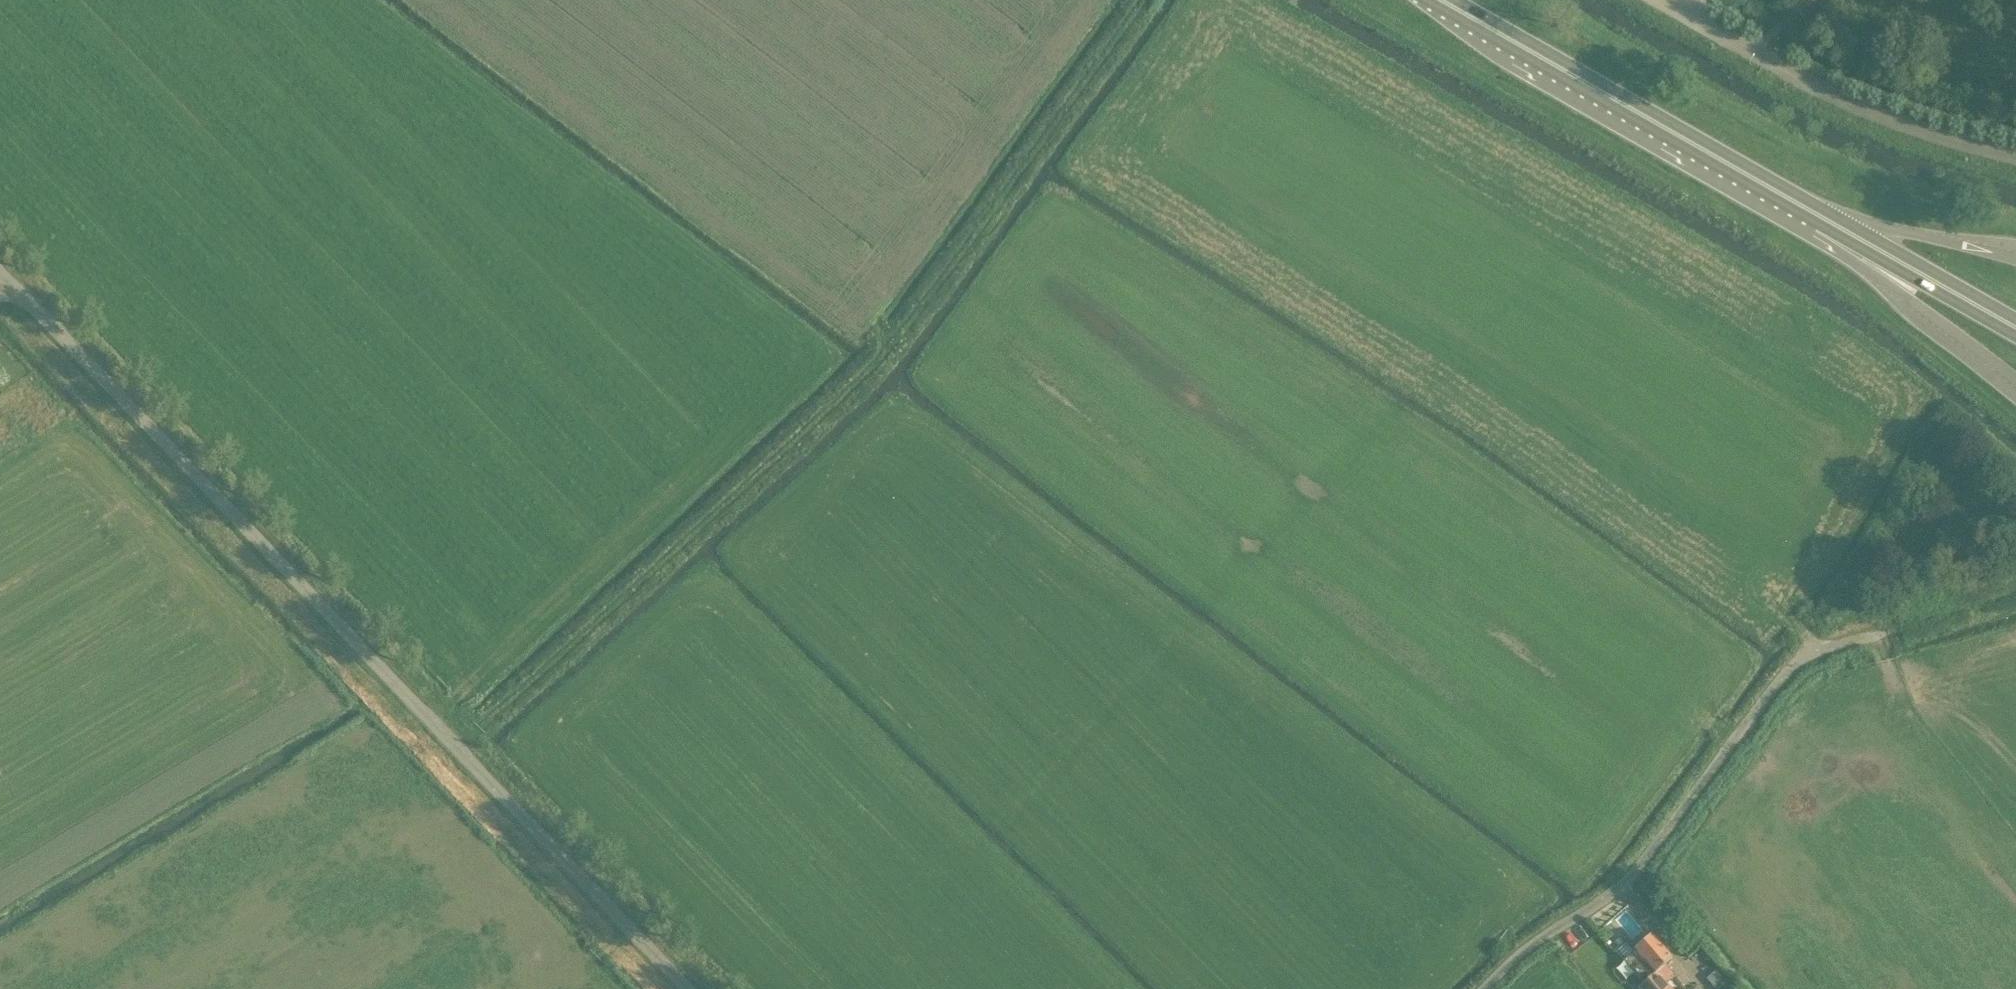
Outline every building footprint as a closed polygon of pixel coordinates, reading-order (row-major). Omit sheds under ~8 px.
[(1615,950),(1624,960),(1643,983),(1638,988),(1639,988),(1670,988),(1664,982),(1673,974),(1665,965),(1672,958),(1652,935),(1634,950),(1626,941),(1615,950)] [(1714,988),(1723,980),(1716,971),(1706,979),(1714,988)]
